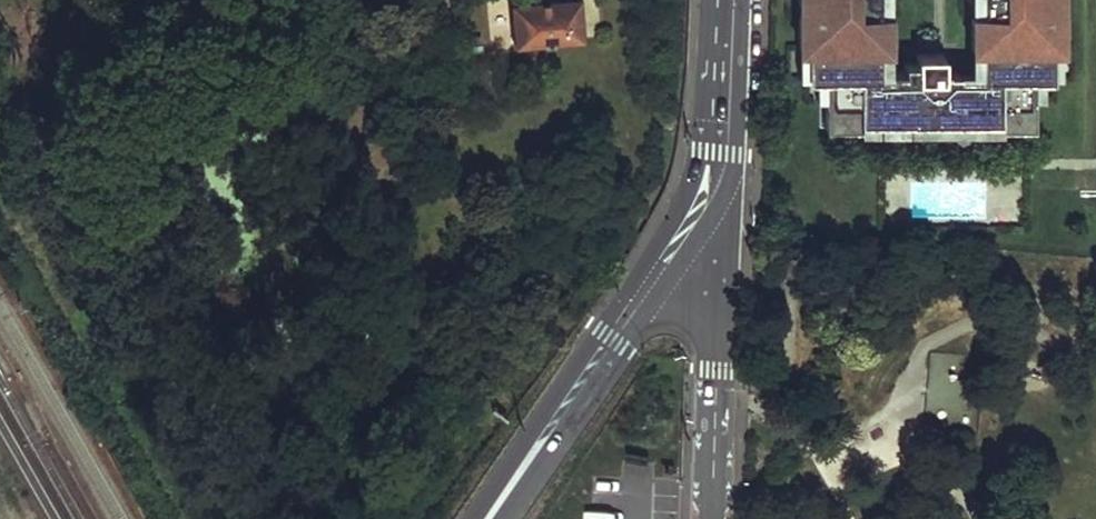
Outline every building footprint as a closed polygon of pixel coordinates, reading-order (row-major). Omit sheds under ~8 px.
[(582,39),(578,0),(520,0),(507,1),(510,45),(582,39)] [(810,11),(800,11),(800,44),(809,44),(810,74),(817,74),(826,74),(826,95),(826,125),(864,125),(864,117),(998,117),(998,126),(1035,126),(1035,96),(1036,75),(1045,75),(1052,75),(1052,45),(1062,45),(1062,13),(1053,12),(1053,0),(983,0),(983,12),(973,12),(973,45),(982,45),(982,73),(959,73),(959,69),(945,69),(944,52),(918,51),(918,60),(905,59),(906,69),(892,69),(892,72),(880,73),(880,44),(889,44),(890,12),(880,11),(880,0),(810,0),(810,11)] [(800,11),(810,11),(810,0),(800,0),(800,11)] [(890,0),(880,0),(880,11),(890,12),(890,0)] [(973,12),(983,12),(983,0),(973,0),(973,12)] [(1062,0),(1053,0),(1053,12),(1062,13),(1062,0)] [(800,44),(800,74),(810,74),(809,44),(800,44)] [(1052,75),(1062,76),(1062,45),(1052,45),(1052,75)] [(817,74),(817,95),(826,95),(826,74),(817,74)] [(1035,96),(1045,96),(1045,75),(1036,75),(1035,96)] [(864,125),(864,127),(998,127),(998,126),(998,117),(864,117),(864,125)]
